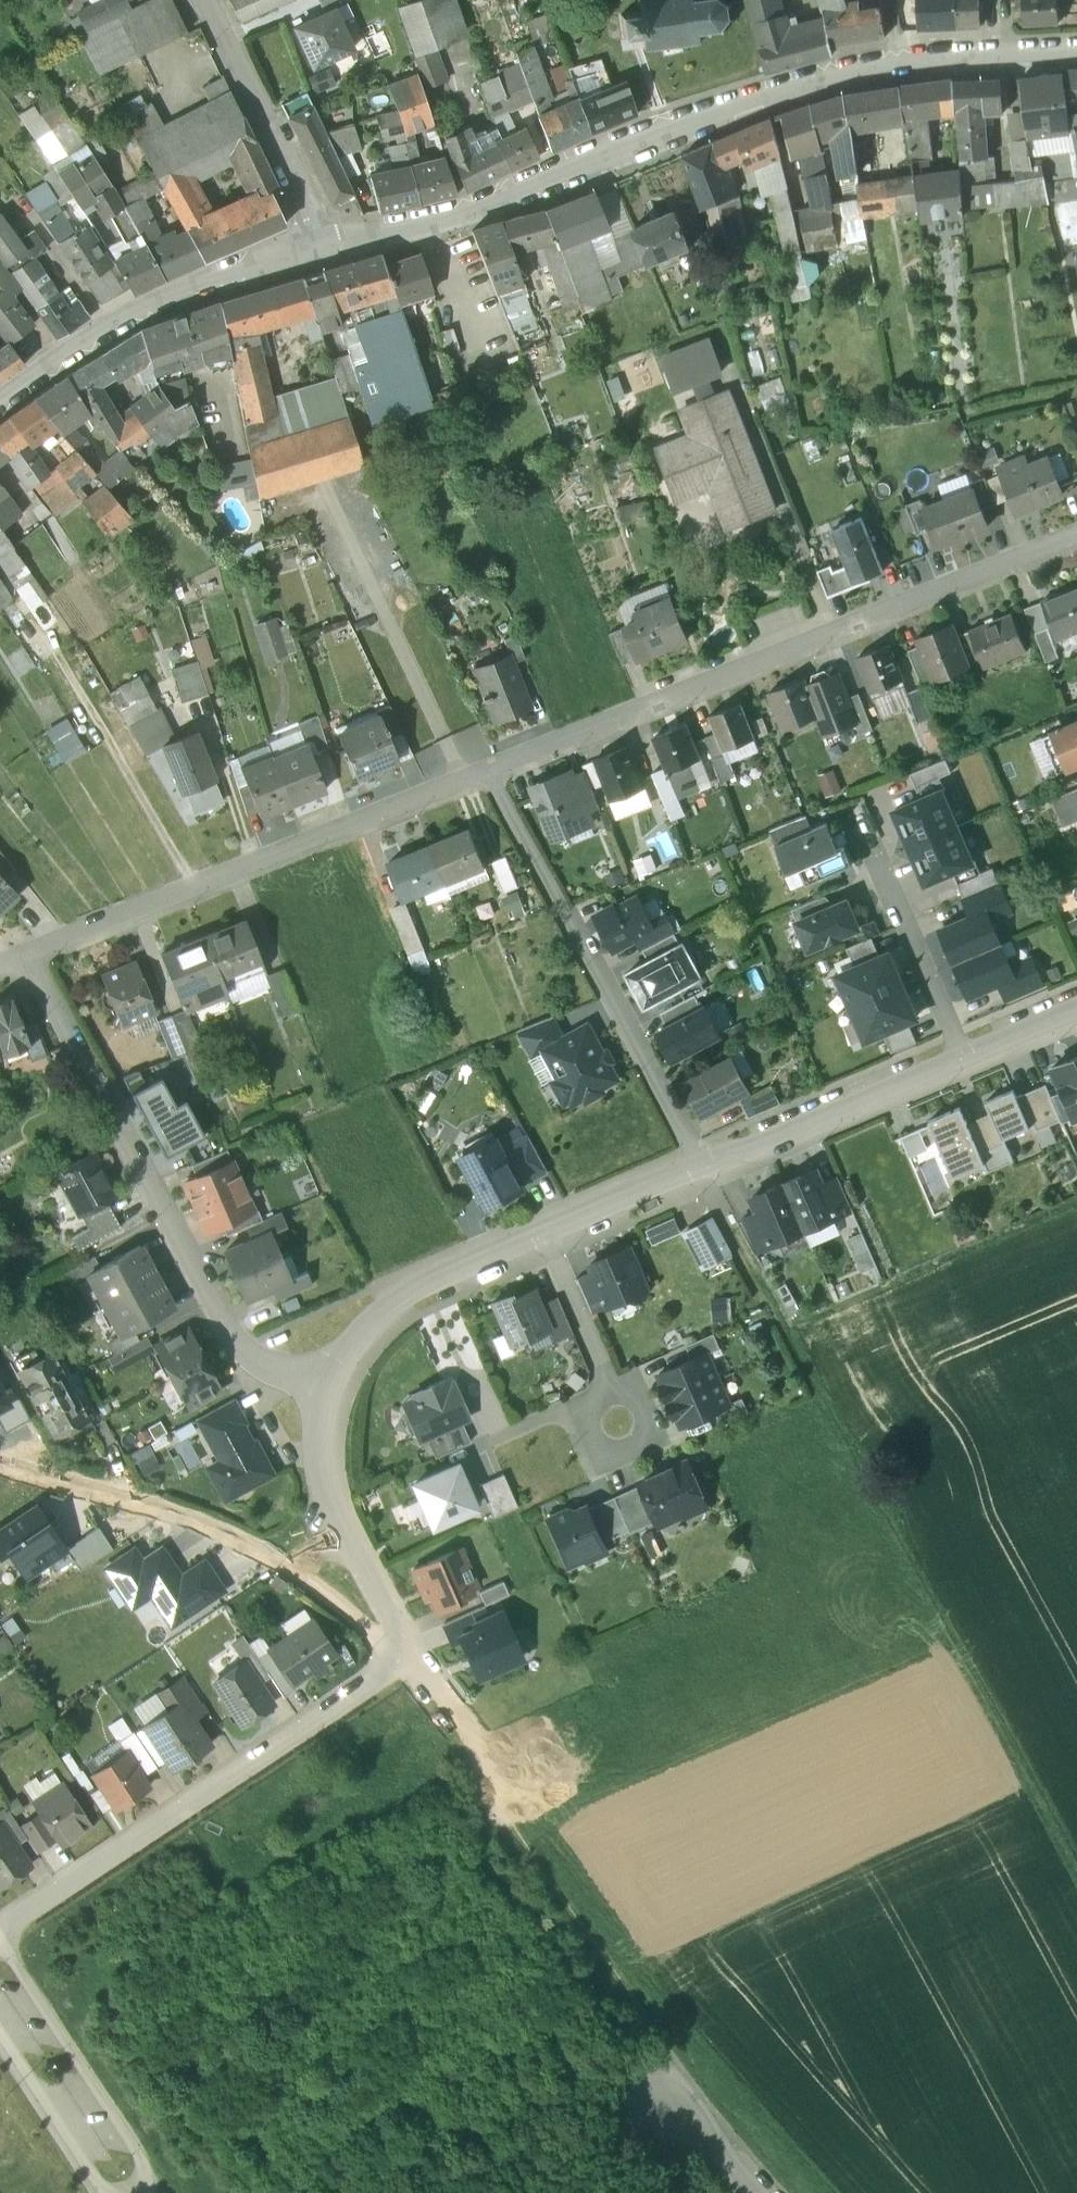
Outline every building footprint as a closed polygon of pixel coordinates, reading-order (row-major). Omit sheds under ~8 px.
[(77,37),(98,75),(187,32),(171,0),(154,0),(86,33),(77,37)] [(93,7),(77,15),(86,33),(129,12),(123,0),(109,7),(106,1),(93,7)] [(240,23),(291,0),(230,0),(240,23)] [(324,15),(346,4),(348,3),(347,0),(325,0),(319,3),(324,15)] [(415,55),(438,48),(456,41),(442,0),(420,0),(398,7),(407,31),(415,55)] [(639,13),(642,36),(644,51),(650,51),(650,49),(703,42),(702,32),(710,32),(710,36),(714,36),(713,31),(721,30),(724,34),(726,32),(724,28),(730,21),(734,22),(735,19),(731,17),(729,8),(733,5),(731,3),(728,5),(722,0),(638,0),(639,13)] [(757,36),(789,28),(786,16),(782,17),(777,0),(747,0),(757,36)] [(825,18),(825,20),(831,47),(886,38),(880,0),(819,0),(825,18)] [(919,32),(958,30),(958,29),(956,0),(917,0),(919,32)] [(958,29),(980,28),(979,0),(956,0),(958,29)] [(1023,26),(1059,24),(1058,0),(1022,0),(1023,26)] [(324,15),(295,29),(314,68),(353,50),(340,23),(353,18),(346,4),(324,15)] [(639,13),(620,15),(623,38),(642,36),(639,13)] [(547,15),(535,20),(540,37),(543,44),(556,39),(547,15)] [(540,37),(535,20),(527,23),(532,40),(540,37)] [(825,20),(807,24),(814,61),(833,55),(831,47),(825,20)] [(789,28),(757,36),(768,75),(814,61),(807,24),(789,28)] [(438,48),(415,55),(427,90),(449,82),(438,48)] [(530,48),(515,54),(520,66),(539,119),(550,113),(546,103),(549,102),(530,48)] [(600,60),(568,70),(572,82),(604,72),(600,60)] [(523,106),(497,117),(500,122),(495,125),(496,128),(502,140),(526,129),(539,122),(538,119),(539,119),(520,66),(508,70),(517,91),(523,106)] [(306,76),(313,92),(333,83),(327,67),(306,76)] [(508,70),(496,74),(497,77),(504,96),(517,91),(508,70)] [(1064,72),(1064,73),(1064,76),(1065,91),(1066,91),(1067,103),(1076,103),(1076,72),(1064,72)] [(1064,76),(1018,82),(1023,114),(1027,135),(1070,130),(1069,116),(1067,103),(1066,91),(1065,91),(1064,76)] [(418,77),(387,88),(398,112),(405,134),(433,124),(418,77)] [(497,77),(480,84),(487,103),(504,96),(497,77)] [(202,89),(210,104),(231,93),(224,78),(202,89)] [(954,81),(935,83),(939,116),(955,114),(954,81)] [(982,81),(956,83),(961,161),(960,161),(960,173),(961,186),(979,184),(979,169),(993,168),(993,159),(987,160),(982,81)] [(624,82),(579,101),(579,102),(591,134),(637,115),(624,82)] [(109,95),(117,109),(140,98),(132,83),(109,95)] [(935,83),(900,87),(905,124),(905,125),(912,169),(914,179),(914,180),(932,178),(930,160),(931,160),(925,117),(939,116),(935,83)] [(900,87),(844,96),(851,132),(905,124),(900,87)] [(504,96),(487,103),(487,104),(492,119),(497,117),(523,106),(517,91),(504,96)] [(136,142),(149,165),(177,150),(242,117),(231,93),(210,104),(165,127),(136,142)] [(306,94),(281,106),(288,120),(288,119),(312,106),(306,94)] [(844,96),(811,106),(819,141),(834,138),(838,158),(842,177),(856,175),(854,158),(852,143),(851,132),(844,96)] [(117,109),(122,118),(144,107),(140,98),(117,109)] [(539,119),(538,119),(539,122),(551,152),(591,134),(579,102),(578,101),(550,113),(539,119)] [(122,118),(136,142),(165,127),(152,103),(144,107),(122,118)] [(1067,103),(1069,116),(1076,114),(1076,103),(1067,103)] [(24,127),(33,139),(68,117),(60,105),(40,117),(24,127)] [(17,117),(24,127),(40,117),(33,106),(17,117)] [(324,134),(312,106),(288,119),(332,205),(353,195),(347,182),(325,136),(324,134)] [(318,117),(326,134),(353,125),(352,106),(318,117)] [(810,106),(781,117),(790,158),(802,156),(803,156),(819,152),(817,141),(810,106)] [(398,112),(376,116),(381,137),(382,140),(394,137),(397,146),(404,145),(408,144),(408,143),(405,134),(398,112)] [(1027,135),(1023,114),(1010,115),(1012,142),(1028,140),(1027,135)] [(1076,160),(1076,114),(1069,116),(1076,160)] [(33,139),(51,165),(85,144),(68,117),(33,139)] [(242,117),(177,150),(190,176),(234,153),(254,142),(242,117)] [(771,120),(736,134),(742,159),(745,170),(780,156),(771,120)] [(325,136),(347,182),(361,175),(351,155),(363,152),(353,125),(326,134),(324,134),(325,136)] [(487,132),(484,131),(474,137),(471,131),(446,142),(465,193),(510,172),(494,144),(502,140),(496,128),(487,132)] [(502,140),(494,144),(510,172),(539,158),(526,129),(502,140)] [(736,134),(683,156),(702,208),(703,207),(717,202),(726,236),(725,236),(726,238),(745,233),(743,223),(739,199),(735,200),(734,196),(723,166),(742,159),(736,134)] [(1032,168),(1028,140),(1012,142),(1014,172),(1032,168)] [(865,141),(852,143),(854,158),(867,157),(865,141)] [(254,142),(234,153),(256,199),(270,193),(277,190),(254,142)] [(54,170),(59,177),(92,156),(85,144),(51,165),(54,170)] [(411,147),(405,149),(410,169),(420,166),(415,146),(411,147)] [(177,150),(149,165),(153,172),(161,188),(163,190),(186,178),(190,176),(177,150)] [(803,156),(811,194),(828,190),(821,152),(819,152),(803,156)] [(111,185),(92,156),(59,177),(73,198),(78,206),(89,199),(102,191),(111,185)] [(856,175),(858,187),(881,184),(876,156),(867,157),(854,158),(856,175)] [(420,166),(410,169),(419,204),(456,196),(444,159),(420,166)] [(1032,168),(1014,172),(1015,181),(1017,181),(1018,191),(1046,187),(1042,166),(1032,168)] [(979,169),(979,184),(994,183),(993,168),(979,169)] [(410,169),(369,178),(378,213),(419,204),(410,169)] [(44,207),(56,228),(66,222),(57,208),(73,198),(59,177),(54,170),(43,177),(47,185),(35,192),(44,207)] [(153,172),(141,179),(144,185),(149,195),(161,188),(153,172)] [(932,178),(914,180),(919,208),(921,220),(963,215),(963,210),(961,186),(960,173),(932,178)] [(856,175),(842,177),(846,202),(860,199),(858,187),(856,175)] [(186,178),(163,190),(186,232),(209,221),(186,178)] [(144,185),(142,179),(136,182),(139,188),(144,185)] [(881,184),(858,187),(860,199),(863,216),(919,208),(914,180),(914,179),(908,179),(881,184)] [(1017,181),(1015,181),(1001,183),(1003,206),(1020,205),(1018,191),(1017,181)] [(1003,206),(1001,183),(994,183),(979,184),(961,186),(963,210),(1003,206)] [(147,249),(135,227),(131,221),(124,207),(116,192),(115,192),(111,185),(102,191),(113,211),(108,214),(109,217),(124,244),(127,242),(133,253),(113,262),(133,294),(163,280),(164,280),(147,249)] [(135,201),(127,186),(116,192),(124,207),(135,201)] [(1046,187),(1018,191),(1020,205),(1049,203),(1046,187)] [(788,188),(769,193),(773,210),(791,206),(788,188)] [(811,194),(814,208),(831,205),(831,204),(828,190),(811,194)] [(102,191),(89,199),(103,221),(109,217),(108,214),(113,211),(102,191)] [(44,207),(35,192),(26,197),(36,213),(44,207)] [(256,199),(222,215),(237,248),(285,226),(270,193),(256,199)] [(594,193),(545,212),(554,239),(558,250),(608,229),(594,193)] [(135,201),(124,207),(131,221),(135,227),(147,249),(158,244),(144,207),(142,201),(141,198),(135,201)] [(860,199),(846,202),(831,204),(831,205),(838,241),(866,236),(863,216),(860,199)] [(717,202),(703,207),(712,240),(725,236),(726,236),(717,202)] [(808,251),(839,245),(838,241),(831,205),(814,208),(800,211),(808,251)] [(1076,233),(1076,211),(1076,205),(1064,208),(1069,234),(1076,233)] [(791,206),(773,210),(775,221),(778,221),(778,220),(794,217),(791,206)] [(36,213),(57,245),(74,235),(66,222),(56,228),(44,207),(36,213)] [(705,238),(693,209),(678,215),(690,245),(705,238)] [(676,211),(658,219),(655,212),(648,215),(651,222),(633,229),(634,232),(647,266),(660,261),(663,268),(669,265),(672,272),(679,269),(676,262),(682,260),(679,253),(691,248),(678,215),(676,211)] [(545,212),(517,219),(501,224),(511,253),(535,246),(554,239),(545,212)] [(209,221),(186,232),(187,232),(204,263),(237,248),(222,215),(209,221)] [(0,217),(0,257),(6,265),(25,251),(21,245),(0,217)] [(800,244),(794,217),(778,220),(784,248),(785,247),(800,244)] [(511,253),(501,224),(472,234),(496,297),(523,287),(511,253)] [(74,235),(57,245),(66,258),(93,241),(85,228),(74,235)] [(158,244),(147,249),(164,280),(204,263),(187,232),(158,244)] [(611,241),(617,257),(619,256),(621,261),(626,274),(647,266),(634,232),(611,241)] [(35,235),(21,245),(25,251),(31,260),(45,250),(35,235)] [(866,236),(838,241),(839,245),(843,265),(871,260),(866,236)] [(558,250),(554,239),(535,246),(543,269),(550,267),(568,320),(581,315),(578,308),(574,296),(570,282),(569,280),(568,277),(558,250)] [(93,241),(66,258),(84,284),(98,276),(108,269),(110,268),(93,241)] [(809,285),(800,244),(785,247),(794,288),(809,285)] [(25,251),(6,265),(12,273),(31,260),(25,251)] [(46,251),(32,261),(43,275),(56,266),(46,251)] [(395,294),(399,308),(434,296),(421,253),(385,265),(395,294)] [(382,256),(322,273),(335,312),(354,307),(368,303),(395,294),(385,265),(382,256)] [(32,261),(31,260),(12,273),(37,310),(57,296),(43,275),(32,261)] [(577,279),(570,282),(574,296),(592,288),(618,277),(626,274),(621,261),(613,264),(577,279)] [(0,264),(0,289),(2,292),(4,291),(10,299),(10,298),(21,291),(0,264)] [(108,269),(98,276),(114,298),(123,293),(108,269)] [(335,312),(322,273),(302,279),(314,313),(320,331),(339,325),(335,312)] [(98,276),(84,284),(100,306),(114,298),(98,276)] [(623,289),(618,277),(592,288),(597,299),(598,301),(609,296),(623,289)] [(302,279),(270,288),(281,323),(302,317),(314,313),(302,279)] [(68,288),(57,296),(67,310),(78,302),(68,288)] [(281,323),(270,288),(221,304),(229,351),(257,343),(254,332),(281,323)] [(574,296),(578,308),(597,299),(592,288),(574,296)] [(4,291),(2,292),(0,293),(0,336),(7,346),(32,327),(10,298),(10,299),(4,291)] [(395,294),(368,303),(374,320),(400,311),(399,308),(395,294)] [(67,310),(57,296),(37,310),(58,340),(90,318),(78,302),(67,310)] [(578,308),(581,315),(581,317),(612,304),(609,296),(598,301),(597,299),(578,308)] [(221,304),(153,328),(162,361),(164,363),(166,364),(169,364),(187,360),(188,366),(230,356),(229,351),(221,304)] [(354,307),(335,312),(339,325),(342,332),(356,327),(360,326),(354,307)] [(423,381),(400,311),(360,326),(356,327),(370,364),(381,395),(413,384),(423,381)] [(320,331),(314,313),(302,317),(310,343),(322,339),(320,331)] [(356,327),(342,332),(350,356),(354,369),(370,364),(356,327)] [(153,328),(140,333),(148,361),(152,374),(152,375),(188,366),(187,360),(169,364),(166,364),(164,363),(162,361),(153,328)] [(453,330),(438,335),(446,361),(462,356),(453,330)] [(140,333),(102,356),(116,378),(129,371),(132,376),(141,371),(139,366),(148,361),(140,333)] [(729,392),(715,397),(708,378),(721,373),(709,341),(664,359),(676,391),(694,384),(701,402),(683,409),(694,436),(657,450),(677,502),(711,489),(727,530),(775,512),(729,392)] [(243,425),(275,416),(257,343),(229,351),(230,356),(243,425)] [(23,367),(8,347),(0,354),(0,383),(23,367)] [(102,356),(67,378),(87,412),(89,415),(109,402),(100,388),(116,378),(102,356)] [(354,369),(350,356),(330,363),(336,380),(341,396),(361,389),(354,369)] [(370,364),(354,369),(361,389),(365,400),(381,395),(370,364)] [(67,378),(32,401),(60,433),(70,425),(87,412),(67,378)] [(627,399),(619,378),(607,383),(616,403),(627,399)] [(185,380),(157,388),(157,389),(172,410),(188,402),(185,380)] [(336,380),(317,385),(322,403),(342,398),(341,396),(336,380)] [(423,381),(413,384),(421,409),(431,405),(423,381)] [(381,395),(365,400),(373,426),(421,409),(413,384),(381,395)] [(157,389),(143,400),(162,426),(166,423),(162,416),(172,410),(157,389)] [(322,403),(312,406),(321,430),(349,421),(342,398),(322,403)] [(162,426),(143,400),(129,410),(148,435),(162,426)] [(60,433),(32,401),(10,418),(29,443),(40,435),(54,451),(59,447),(67,442),(60,433)] [(109,402),(89,415),(98,430),(100,429),(106,435),(122,424),(118,417),(109,402)] [(172,410),(162,416),(166,423),(172,436),(197,423),(188,402),(172,410)] [(129,410),(118,417),(122,424),(106,435),(120,452),(122,455),(148,435),(129,410)] [(248,452),(281,442),(275,416),(243,425),(248,452)] [(10,418),(0,425),(0,450),(7,458),(8,458),(16,470),(38,455),(29,443),(10,418)] [(363,464),(349,421),(321,430),(281,442),(248,452),(257,497),(343,470),(363,464)] [(87,444),(70,425),(60,433),(67,442),(76,452),(87,444)] [(67,442),(59,447),(62,450),(56,454),(64,463),(77,453),(76,452),(67,442)] [(105,465),(87,444),(76,452),(77,453),(94,473),(105,465)] [(105,465),(94,473),(104,486),(107,489),(133,468),(122,455),(120,452),(105,465)] [(94,473),(77,453),(64,463),(61,465),(77,486),(94,473)] [(618,477),(636,470),(630,453),(604,461),(611,479),(618,477)] [(1048,458),(1028,466),(1025,457),(999,468),(1002,474),(1012,499),(1018,515),(1020,515),(1019,513),(1038,506),(1039,508),(1040,507),(1039,504),(1063,495),(1057,481),(1070,476),(1061,454),(1049,459),(1048,458)] [(51,473),(38,455),(16,470),(30,488),(35,485),(52,474),(51,473)] [(363,464),(343,470),(348,486),(368,480),(363,464)] [(77,486),(61,465),(56,469),(72,491),(77,486)] [(56,469),(51,473),(52,474),(35,485),(56,516),(70,506),(70,504),(77,499),(72,491),(56,469)] [(636,470),(618,477),(627,498),(645,492),(636,470)] [(1002,474),(987,480),(996,505),(1012,499),(1002,474)] [(985,477),(970,482),(973,491),(975,490),(983,510),(996,505),(987,480),(985,477)] [(104,486),(80,502),(86,510),(106,536),(112,532),(102,520),(120,504),(107,489),(104,486)] [(0,487),(0,530),(1,531),(16,521),(21,517),(0,487)] [(925,509),(923,510),(931,530),(937,546),(989,527),(983,510),(975,490),(973,491),(925,509)] [(77,499),(70,504),(70,506),(78,516),(86,510),(80,502),(77,499)] [(922,500),(907,506),(919,534),(931,530),(923,510),(925,509),(922,500)] [(120,504),(102,520),(112,532),(131,517),(120,504)] [(834,571),(842,593),(871,581),(870,578),(884,573),(862,518),(832,531),(846,567),(834,571)] [(1,531),(0,532),(0,554),(2,558),(7,554),(13,549),(1,531)] [(19,558),(13,549),(7,554),(13,563),(19,558)] [(13,563),(7,554),(2,558),(8,567),(13,563)] [(19,558),(13,563),(8,567),(10,571),(0,579),(0,610),(19,596),(30,612),(48,599),(19,558)] [(831,566),(818,571),(823,585),(829,599),(842,593),(834,571),(831,566)] [(614,604),(624,629),(639,623),(635,614),(673,600),(666,584),(614,604)] [(1042,602),(1056,639),(1076,631),(1076,588),(1042,602)] [(673,600),(635,614),(639,623),(624,629),(637,661),(689,640),(673,600)] [(1012,614),(969,631),(969,632),(984,669),(1027,652),(1012,614)] [(266,663),(288,656),(276,619),(253,626),(266,663)] [(952,624),(917,638),(920,646),(935,683),(969,669),(957,637),(952,624)] [(623,666),(637,661),(624,629),(610,634),(623,666)] [(1048,629),(1035,634),(1046,662),(1059,657),(1048,629)] [(984,669),(969,632),(957,637),(969,669),(971,674),(984,669)] [(516,635),(503,640),(510,656),(513,664),(525,659),(516,635)] [(206,639),(191,643),(197,661),(200,670),(214,666),(206,639)] [(169,662),(172,670),(197,662),(197,661),(191,643),(171,650),(175,660),(169,662)] [(920,646),(908,651),(923,688),(935,683),(920,646)] [(888,647),(858,659),(872,694),(902,682),(888,647)] [(513,664),(510,656),(473,670),(478,684),(483,682),(488,695),(482,697),(484,701),(485,700),(494,722),(531,708),(513,664)] [(183,703),(208,695),(200,670),(197,662),(172,670),(183,703)] [(837,675),(831,678),(830,675),(825,671),(813,676),(812,682),(813,685),(807,687),(819,717),(818,718),(825,735),(856,723),(847,699),(837,675)] [(804,679),(769,693),(784,731),(818,718),(819,717),(807,687),(804,679)] [(109,695),(127,725),(153,711),(136,680),(109,695)] [(923,688),(907,694),(918,723),(934,717),(923,688)] [(873,730),(859,694),(847,699),(856,723),(860,735),(873,730)] [(740,704),(710,716),(717,734),(724,751),(725,751),(754,739),(740,704)] [(163,747),(175,742),(160,707),(153,711),(127,725),(144,754),(163,747)] [(376,712),(376,713),(381,725),(383,724),(389,739),(402,733),(389,707),(376,712)] [(376,713),(335,730),(355,778),(398,761),(389,739),(383,724),(381,725),(376,713)] [(317,716),(297,724),(300,731),(304,741),(312,742),(316,753),(327,748),(317,716)] [(1042,738),(1058,774),(1076,766),(1076,723),(1042,738)] [(686,726),(654,738),(666,768),(678,799),(699,791),(690,769),(686,771),(684,766),(699,760),(686,726)] [(267,743),(273,760),(307,746),(304,741),(300,731),(267,743)] [(412,755),(402,733),(389,739),(398,761),(412,755)] [(175,742),(163,747),(182,792),(214,780),(195,734),(175,742)] [(717,734),(705,739),(714,761),(726,756),(725,751),(724,751),(717,734)] [(754,739),(725,751),(726,756),(729,763),(735,761),(759,752),(754,739)] [(273,760),(291,804),(325,790),(307,746),(273,760)] [(628,748),(595,762),(603,784),(609,800),(643,787),(628,748)] [(726,756),(714,761),(722,782),(725,781),(734,777),(729,763),(726,756)] [(238,788),(247,784),(242,772),(237,758),(229,761),(238,788)] [(921,800),(942,791),(945,790),(940,778),(952,773),(947,759),(910,775),(921,800)] [(273,760),(242,772),(247,784),(258,813),(260,817),(291,804),(273,760)] [(740,775),(735,761),(729,763),(734,777),(740,775)] [(595,762),(583,766),(586,772),(592,789),(603,784),(595,762)] [(666,768),(653,773),(665,804),(678,799),(666,768)] [(843,790),(835,770),(817,777),(826,797),(843,790)] [(571,772),(552,779),(548,789),(534,794),(543,819),(547,818),(550,826),(549,828),(552,835),(559,838),(566,835),(569,828),(590,820),(588,814),(574,777),(571,772)] [(586,772),(574,777),(588,814),(600,809),(592,789),(586,772)] [(247,817),(258,813),(247,784),(238,788),(247,817)] [(1052,800),(1064,827),(1076,821),(1076,789),(1052,800)] [(894,811),(909,848),(958,827),(942,791),(921,800),(894,811)] [(633,815),(619,820),(622,830),(637,824),(633,815)] [(806,816),(770,830),(776,845),(812,830),(806,816)] [(812,830),(776,845),(788,873),(800,868),(807,884),(852,865),(844,846),(838,848),(827,823),(812,830)] [(974,864),(958,827),(909,848),(925,885),(952,873),(974,864)] [(472,829),(431,846),(446,882),(487,866),(472,829)] [(431,846),(390,862),(404,899),(446,882),(431,846)] [(0,852),(0,876),(2,878),(13,869),(0,852)] [(520,888),(506,856),(493,861),(507,893),(520,888)] [(952,873),(963,898),(998,882),(993,869),(982,874),(977,863),(974,864),(952,873)] [(487,866),(446,882),(450,894),(491,878),(487,866)] [(0,876),(0,911),(17,894),(2,878),(0,876)] [(998,882),(963,898),(972,918),(982,913),(987,923),(1012,912),(998,882)] [(518,891),(504,897),(511,916),(525,910),(518,891)] [(820,898),(792,910),(797,922),(825,910),(820,898)] [(628,904),(617,910),(615,906),(596,916),(615,951),(637,939),(653,930),(650,924),(642,908),(642,905),(640,901),(634,899),(629,902),(628,904)] [(825,910),(797,922),(809,950),(827,942),(828,944),(842,938),(842,936),(859,928),(847,901),(825,910)] [(408,903),(391,910),(408,953),(425,946),(408,903)] [(972,918),(949,928),(944,938),(949,949),(946,955),(952,957),(955,964),(1000,944),(994,930),(988,927),(987,923),(982,913),(972,918)] [(665,916),(650,924),(653,930),(637,939),(643,951),(675,934),(665,916)] [(880,933),(875,921),(863,926),(868,938),(880,933)] [(244,925),(226,932),(225,929),(204,937),(223,984),(262,969),(244,925)] [(675,934),(643,951),(649,962),(673,949),(681,945),(675,934)] [(204,937),(159,955),(178,1004),(224,986),(223,984),(204,937)] [(848,948),(857,969),(881,958),(872,938),(848,948)] [(1000,944),(955,964),(958,970),(955,976),(962,979),(966,989),(976,993),(999,983),(1010,978),(1006,969),(1004,964),(1006,959),(1000,944)] [(649,962),(627,974),(645,1008),(691,983),(673,949),(649,962)] [(839,976),(853,1007),(897,989),(892,978),(897,976),(888,955),(881,958),(857,969),(839,976)] [(1031,958),(1006,969),(1010,978),(999,983),(1008,1002),(1044,987),(1031,958)] [(122,968),(102,976),(107,990),(103,992),(100,998),(104,1006),(110,1008),(114,1007),(118,1017),(129,1022),(153,1012),(136,969),(124,973),(122,968)] [(223,984),(224,986),(231,1003),(270,988),(266,977),(262,969),(223,984)] [(283,971),(266,977),(270,988),(282,1018),(300,1011),(283,971)] [(901,999),(897,989),(853,1007),(867,1040),(885,1033),(909,1022),(915,1020),(906,997),(901,999)] [(695,995),(661,1014),(668,1028),(703,1009),(695,995)] [(0,1002),(0,1050),(3,1057),(24,1048),(29,1060),(44,1054),(33,1026),(23,1030),(21,1025),(23,1022),(21,1018),(18,1017),(10,998),(0,1002)] [(668,1028),(659,1033),(674,1061),(719,1036),(705,1008),(703,1009),(668,1028)] [(206,1062),(185,1010),(170,1016),(184,1050),(185,1052),(191,1067),(206,1062)] [(156,1021),(153,1012),(129,1022),(135,1037),(158,1027),(156,1021)] [(170,1016),(156,1021),(158,1027),(171,1058),(185,1052),(184,1050),(170,1016)] [(554,1016),(518,1031),(532,1058),(545,1051),(544,1050),(566,1038),(554,1016)] [(909,1022),(885,1033),(893,1053),(918,1043),(909,1022)] [(588,1026),(566,1038),(544,1050),(545,1051),(560,1079),(555,1082),(566,1103),(571,1100),(572,1101),(584,1095),(587,1101),(603,1092),(601,1088),(617,1080),(609,1065),(605,1064),(601,1056),(602,1052),(588,1026)] [(185,1052),(171,1058),(177,1073),(191,1067),(185,1052)] [(1076,1058),(1053,1068),(1063,1092),(1073,1116),(1075,1120),(1076,1119),(1076,1061),(1076,1058)] [(731,1061),(686,1085),(702,1115),(747,1091),(731,1061)] [(123,1078),(130,1093),(144,1086),(137,1072),(123,1078)] [(130,1093),(166,1156),(205,1135),(184,1099),(176,1104),(161,1077),(144,1086),(130,1093)] [(1046,1085),(1017,1097),(1030,1128),(1034,1126),(1036,1131),(1061,1121),(1051,1097),(1046,1085)] [(771,1087),(741,1103),(749,1118),(781,1104),(771,1087)] [(1004,1139),(1030,1128),(1017,1097),(1014,1090),(986,1102),(990,1113),(967,1123),(961,1107),(929,1121),(953,1177),(985,1164),(982,1155),(1006,1144),(1004,1139)] [(1063,1092),(1051,1097),(1061,1121),(1073,1116),(1063,1092)] [(529,1136),(503,1150),(521,1185),(547,1170),(529,1136)] [(496,1138),(461,1157),(489,1207),(523,1188),(503,1150),(496,1138)] [(226,1150),(190,1166),(196,1178),(232,1162),(226,1150)] [(91,1153),(57,1172),(82,1218),(107,1204),(105,1199),(113,1195),(91,1153)] [(196,1178),(184,1183),(194,1207),(242,1186),(232,1162),(196,1178)] [(816,1171),(785,1184),(804,1230),(835,1217),(822,1187),(816,1171)] [(839,1180),(822,1187),(835,1217),(852,1210),(839,1180)] [(785,1184),(754,1198),(760,1214),(773,1244),(804,1230),(785,1184)] [(242,1186),(194,1207),(204,1231),(220,1224),(252,1210),(252,1209),(242,1186)] [(119,1226),(107,1204),(82,1218),(87,1227),(70,1236),(77,1250),(119,1226)] [(252,1210),(220,1224),(226,1236),(244,1228),(261,1220),(256,1207),(252,1209),(252,1210)] [(261,1220),(244,1228),(250,1240),(268,1232),(269,1233),(286,1226),(281,1212),(261,1220)] [(760,1214),(739,1223),(755,1252),(773,1244),(760,1214)] [(713,1215),(683,1230),(703,1270),(733,1255),(713,1215)] [(250,1240),(224,1251),(235,1275),(279,1256),(269,1233),(268,1232),(250,1240)] [(100,1267),(87,1274),(104,1304),(156,1276),(139,1246),(100,1267)] [(632,1254),(618,1261),(609,1257),(591,1265),(593,1271),(609,1306),(630,1297),(637,1300),(645,1297),(648,1290),(632,1254)] [(93,1255),(67,1270),(73,1281),(87,1274),(100,1267),(93,1255)] [(279,1256),(235,1275),(245,1299),(270,1288),(289,1280),(288,1279),(279,1256)] [(289,1280),(270,1288),(275,1300),(311,1285),(306,1271),(288,1279),(289,1280)] [(609,1306),(593,1271),(577,1278),(592,1314),(609,1306)] [(156,1276),(104,1304),(121,1335),(132,1329),(172,1307),(156,1276)] [(535,1289),(512,1299),(510,1295),(492,1303),(505,1333),(491,1339),(500,1359),(514,1353),(510,1345),(525,1338),(526,1339),(550,1329),(552,1328),(542,1305),(535,1289)] [(728,1296),(710,1297),(712,1320),(730,1319),(728,1296)] [(559,1298),(542,1305),(552,1328),(550,1329),(556,1342),(574,1334),(559,1298)] [(187,1328),(155,1345),(172,1376),(203,1359),(187,1328)] [(121,1335),(106,1343),(112,1354),(139,1340),(132,1329),(121,1335)] [(714,1334),(687,1346),(693,1360),(707,1353),(707,1355),(721,1349),(714,1334)] [(112,1354),(107,1357),(114,1369),(150,1349),(152,1349),(145,1336),(139,1340),(112,1354)] [(89,1420),(53,1354),(40,1361),(33,1348),(13,1359),(36,1400),(43,1396),(50,1408),(43,1412),(57,1437),(89,1420)] [(693,1360),(659,1374),(664,1384),(661,1386),(668,1403),(719,1381),(707,1355),(707,1353),(693,1360)] [(203,1359),(172,1376),(189,1407),(220,1390),(203,1359)] [(444,1380),(416,1392),(419,1400),(404,1407),(417,1436),(459,1418),(466,1415),(453,1385),(447,1387),(444,1380)] [(719,1381),(668,1403),(675,1419),(678,1417),(683,1427),(716,1412),(730,1406),(729,1405),(719,1381)] [(31,1419),(12,1385),(0,1391),(7,1403),(0,1407),(0,1423),(5,1433),(31,1419)] [(231,1399),(197,1417),(209,1440),(240,1423),(243,1421),(231,1399)] [(716,1412),(721,1426),(749,1413),(743,1399),(729,1405),(730,1406),(716,1412)] [(459,1418),(424,1433),(434,1457),(470,1442),(459,1418)] [(104,1419),(92,1426),(104,1447),(116,1441),(104,1419)] [(240,1423),(209,1440),(224,1468),(212,1474),(225,1498),(271,1473),(258,1449),(255,1451),(240,1423)] [(667,1473),(660,1476),(657,1475),(642,1482),(643,1485),(652,1504),(650,1505),(657,1521),(659,1526),(681,1516),(685,1505),(703,1497),(703,1496),(705,1489),(701,1482),(695,1479),(688,1462),(669,1470),(667,1473)] [(474,1507),(456,1464),(413,1483),(432,1526),(474,1507)] [(502,1474),(478,1485),(492,1517),(517,1506),(502,1474)] [(643,1485),(615,1497),(630,1531),(631,1533),(657,1521),(650,1505),(652,1504),(643,1485)] [(615,1497),(590,1508),(605,1542),(630,1531),(615,1497)] [(36,1507),(0,1531),(0,1556),(8,1550),(26,1577),(48,1562),(65,1550),(36,1507)] [(570,1515),(560,1511),(545,1518),(567,1567),(585,1559),(589,1551),(605,1544),(605,1542),(590,1508),(589,1507),(570,1515)] [(98,1528),(65,1550),(80,1572),(113,1550),(98,1528)] [(72,1561),(65,1550),(48,1562),(55,1573),(72,1561)] [(171,1625),(190,1612),(171,1585),(179,1579),(169,1564),(170,1563),(161,1550),(142,1563),(134,1550),(106,1570),(117,1585),(123,1581),(135,1597),(147,1589),(171,1625)] [(454,1552),(412,1570),(421,1590),(429,1587),(432,1595),(431,1596),(437,1611),(473,1595),(471,1589),(476,1587),(468,1567),(462,1569),(454,1552)] [(179,1579),(171,1585),(190,1612),(223,1591),(204,1563),(179,1579)] [(503,1582),(479,1593),(485,1606),(508,1595),(503,1582)] [(479,1608),(443,1624),(452,1643),(461,1639),(460,1638),(477,1631),(474,1625),(484,1620),(479,1608)] [(484,1620),(474,1625),(477,1631),(460,1638),(461,1639),(478,1678),(520,1660),(523,1652),(518,1641),(510,1638),(500,1613),(484,1620)] [(312,1622),(270,1650),(279,1664),(292,1683),(293,1683),(315,1668),(318,1674),(330,1666),(326,1660),(334,1655),(327,1645),(333,1642),(324,1628),(318,1632),(312,1622)] [(248,1645),(266,1672),(279,1664),(270,1650),(261,1637),(248,1645)] [(266,1672),(248,1645),(236,1653),(243,1664),(245,1663),(259,1685),(270,1678),(266,1672)] [(243,1664),(214,1684),(223,1698),(220,1700),(229,1713),(232,1711),(241,1725),(272,1704),(259,1685),(245,1663),(243,1664)] [(279,1664),(266,1672),(270,1678),(283,1697),(296,1688),(293,1683),(292,1683),(279,1664)] [(184,1678),(163,1692),(173,1707),(180,1703),(191,1720),(205,1710),(184,1678)] [(173,1707),(145,1726),(174,1769),(209,1746),(191,1720),(180,1703),(173,1707)] [(134,1732),(118,1742),(126,1753),(142,1778),(157,1768),(134,1732)] [(85,1764),(93,1775),(126,1753),(118,1742),(85,1764)] [(126,1753),(93,1775),(115,1809),(148,1787),(142,1778),(126,1753)] [(81,1771),(73,1776),(84,1793),(93,1788),(81,1771)] [(62,1786),(35,1803),(57,1837),(62,1844),(89,1826),(62,1786)] [(5,1807),(0,1810),(0,1825),(0,1826),(2,1824),(16,1846),(26,1839),(27,1839),(20,1829),(5,1807)] [(57,1837),(42,1814),(20,1829),(27,1839),(26,1839),(35,1852),(57,1837)] [(2,1824),(0,1826),(0,1886),(29,1866),(16,1846),(2,1824)]
